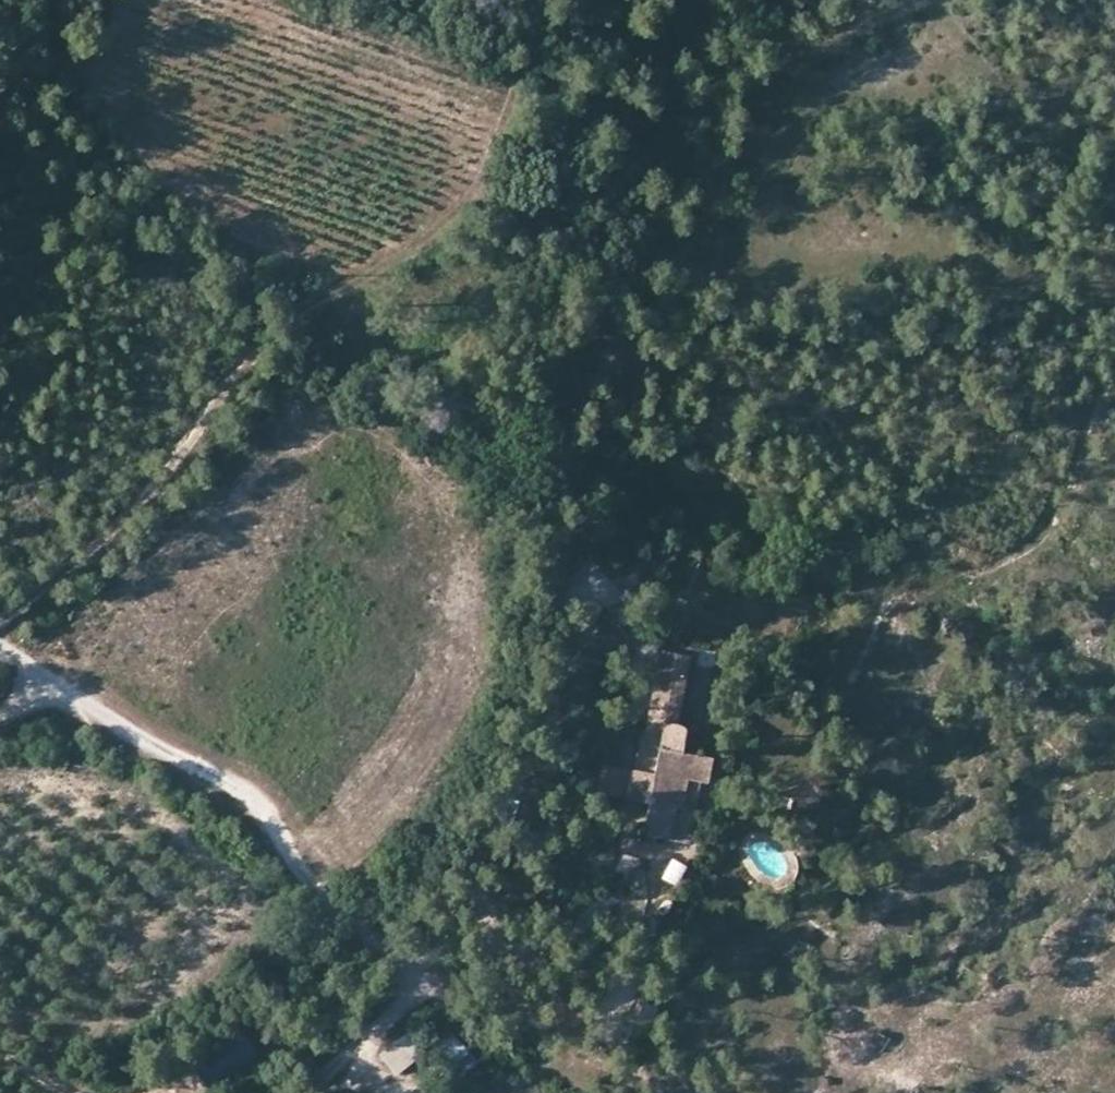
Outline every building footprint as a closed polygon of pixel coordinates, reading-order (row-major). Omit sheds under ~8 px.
[(640,726),(634,766),(653,768),(649,799),(644,832),(657,833),(671,835),(671,834),(685,836),(693,776),(706,778),(710,752),(680,748),(684,723),(674,721),(685,651),(657,645),(643,726),(640,726)] [(626,795),(649,799),(653,768),(634,766),(631,765),(626,795)] [(669,854),(659,875),(674,881),(684,860),(669,854)] [(646,1021),(655,1000),(640,995),(632,1016),(646,1021)] [(187,1056),(203,1082),(256,1050),(240,1024),(187,1056)] [(454,1061),(468,1051),(450,1025),(435,1035),(454,1061)] [(393,1072),(424,1046),(407,1026),(376,1051),(393,1072)]
